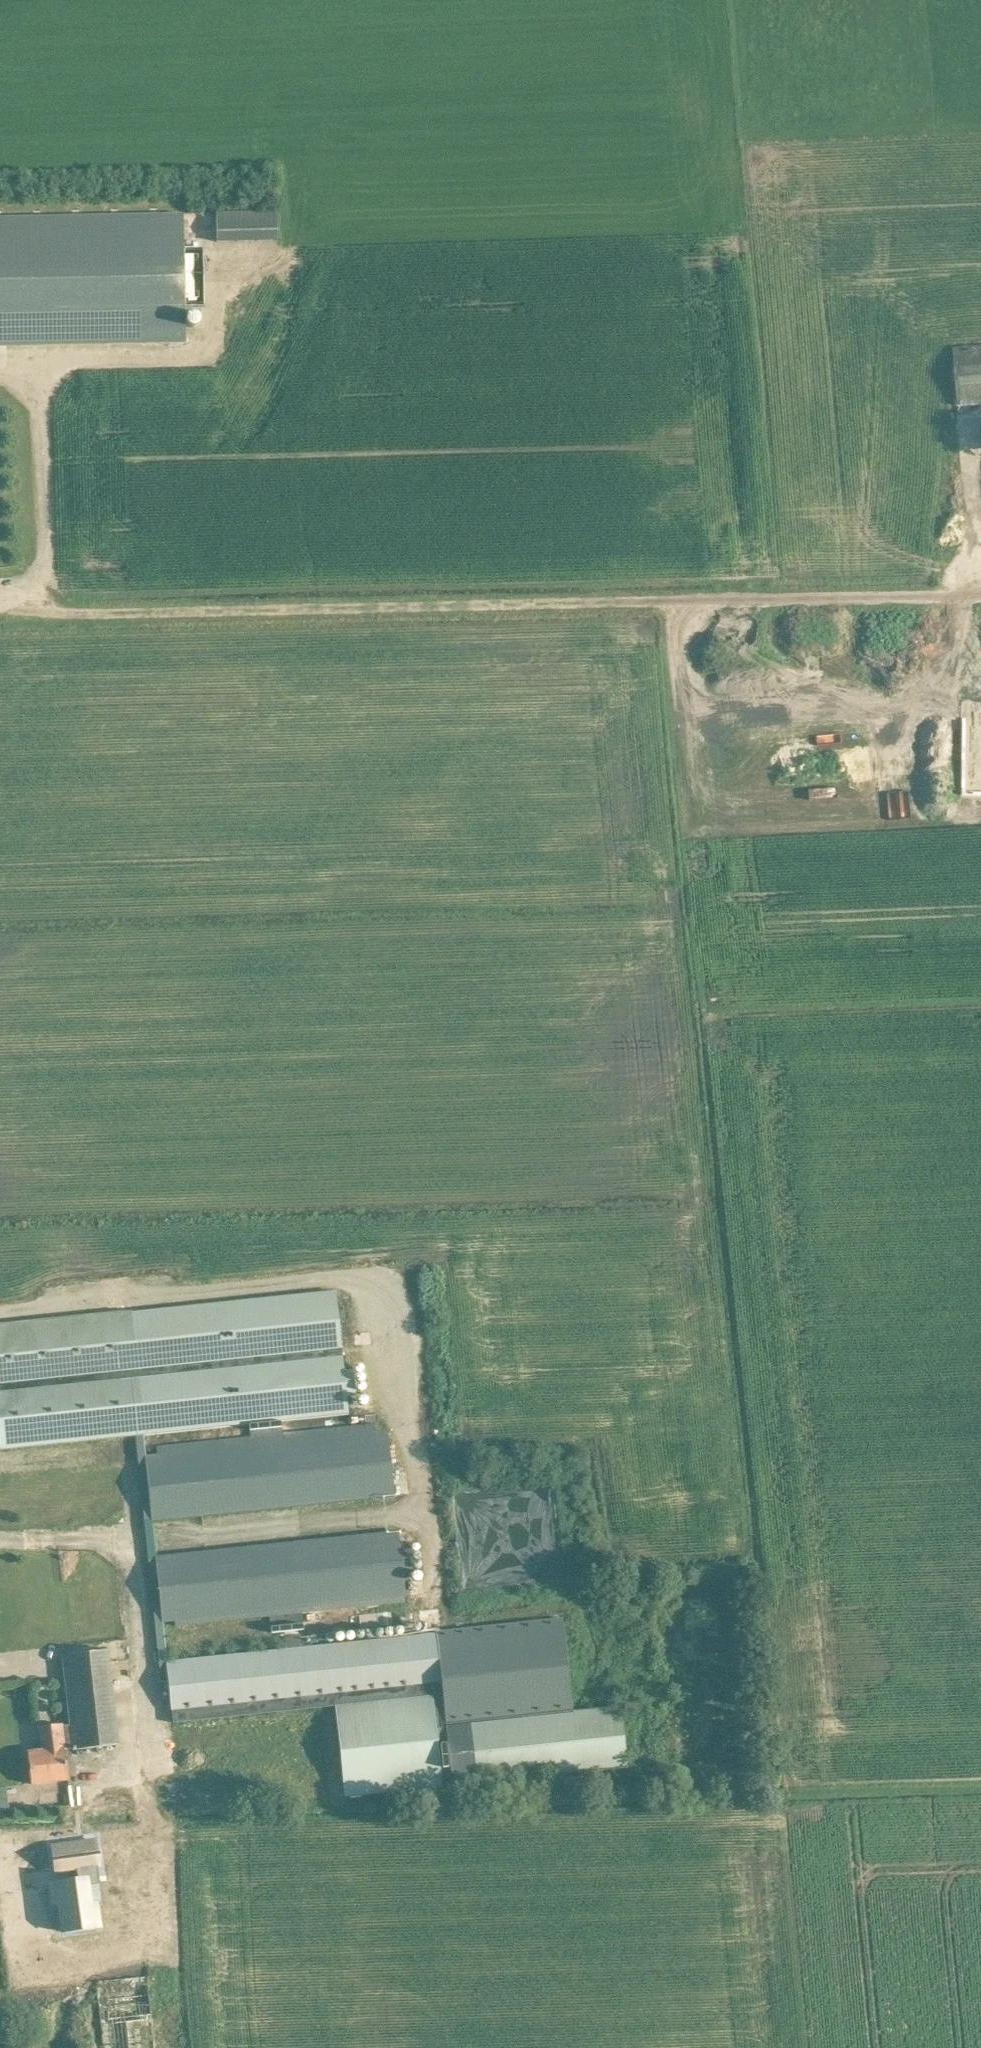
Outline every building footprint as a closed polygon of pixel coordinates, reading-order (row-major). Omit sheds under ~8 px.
[(271,240),(272,210),(212,208),(211,238),(271,240)] [(0,218),(0,346),(186,343),(185,308),(204,308),(203,248),(184,249),(183,214),(0,218)] [(955,350),(960,406),(980,404),(980,347),(955,350)] [(0,1325),(0,1448),(249,1423),(280,1420),(348,1413),(346,1396),(356,1396),(353,1373),(344,1374),(335,1290),(124,1314),(123,1312),(0,1325)] [(158,1456),(146,1457),(152,1520),(172,1518),(394,1496),(388,1432),(375,1433),(374,1425),(282,1435),(280,1420),(249,1423),(250,1438),(157,1448),(158,1456)] [(161,1557),(156,1557),(163,1620),(175,1619),(176,1627),(270,1617),(271,1633),(303,1630),(302,1613),(405,1602),(405,1596),(403,1574),(411,1573),(409,1557),(401,1558),(398,1533),(184,1555),(164,1557),(164,1555),(160,1555),(161,1557)] [(285,1647),(166,1660),(172,1715),(173,1724),(335,1706),(344,1797),(452,1785),(627,1766),(621,1708),(573,1713),(562,1618),(436,1632),(407,1634),(308,1645),(307,1638),(298,1639),(298,1635),(284,1636),(285,1647)] [(42,1750),(28,1752),(31,1784),(68,1780),(64,1749),(73,1748),(73,1750),(119,1745),(108,1650),(62,1655),(70,1725),(62,1726),(62,1724),(61,1724),(40,1726),(42,1750)] [(77,1840),(76,1828),(60,1830),(62,1842),(77,1840)] [(82,1874),(40,1880),(43,1901),(49,1900),(53,1929),(93,1923),(90,1899),(85,1900),(82,1874)] [(96,1978),(103,2047),(155,2047),(146,1973),(96,1978)]
